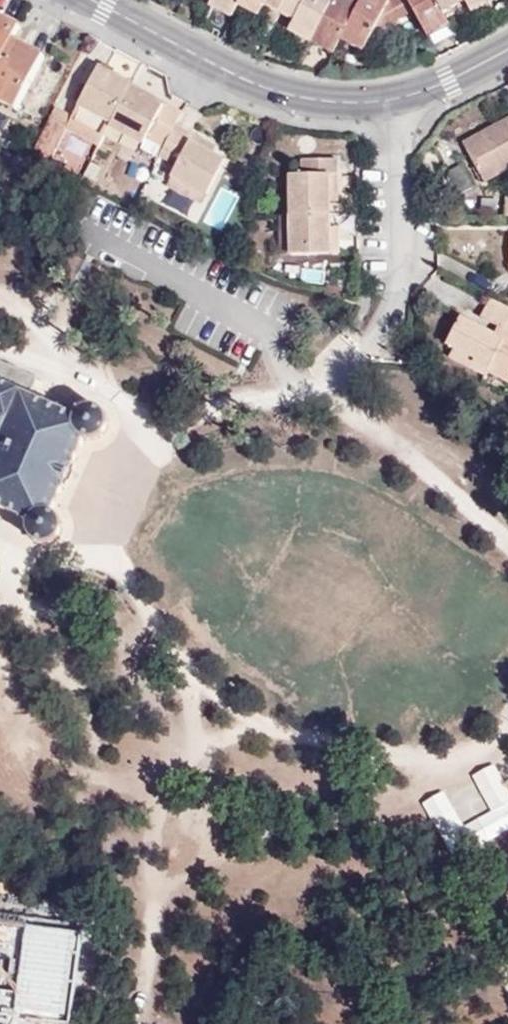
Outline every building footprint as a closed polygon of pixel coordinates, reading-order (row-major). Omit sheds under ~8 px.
[(211,6),(232,17),(238,6),(242,0),(214,0),(211,6)] [(238,6),(260,17),(266,6),(281,14),(288,0),(242,0),(238,6)] [(281,14),(295,21),(290,31),(312,42),(334,0),(288,0),(281,14)] [(312,42),(335,54),(342,39),(360,4),(352,0),(334,0),(312,42)] [(360,4),(342,39),(364,51),(374,32),(390,2),(387,0),(363,0),(360,4)] [(390,2),(374,32),(414,10),(408,0),(393,0),(390,2)] [(428,36),(450,24),(445,14),(437,0),(408,0),(414,10),(428,36)] [(445,14),(467,2),(465,0),(437,0),(445,14)] [(472,12),(494,0),(465,0),(467,2),(472,12)] [(275,24),(281,14),(266,6),(260,17),(275,24)] [(0,18),(0,102),(17,111),(45,58),(15,42),(21,29),(0,18)] [(177,126),(183,114),(131,87),(132,86),(98,67),(72,117),(56,108),(32,153),(51,162),(60,144),(67,128),(73,131),(100,145),(110,126),(144,144),(147,137),(165,148),(177,126)] [(463,143),(484,183),(507,171),(507,119),(463,143)] [(211,143),(177,126),(165,148),(160,157),(177,166),(171,176),(207,196),(226,160),(214,154),(207,151),(211,143)] [(67,128),(60,144),(65,147),(73,131),(67,128)] [(142,148),(160,157),(165,148),(147,137),(144,144),(142,148)] [(217,147),(211,143),(207,151),(214,154),(217,147)] [(331,226),(330,201),(330,194),(339,194),(338,159),(301,160),(301,175),(290,175),(290,192),(291,216),(291,256),(340,254),(340,233),(331,234),(331,226)] [(207,196),(171,176),(166,185),(202,205),(207,196)] [(291,216),(290,192),(280,192),(281,216),(291,216)] [(489,298),(480,316),(498,326),(494,334),(461,317),(448,344),(453,347),(476,359),(474,362),(489,370),(488,373),(507,382),(507,308),(489,298)] [(507,392),(507,382),(488,373),(489,370),(474,362),(476,359),(453,347),(449,356),(485,376),(483,380),(507,393),(507,392)] [(28,520),(27,530),(31,538),(40,545),(49,545),(57,540),(61,533),(62,525),(59,519),(58,515),(51,511),(84,440),(91,440),(100,438),(108,429),(109,419),(104,410),(96,405),(90,404),(82,407),(78,411),(75,416),(0,382),(0,507),(28,520)]
